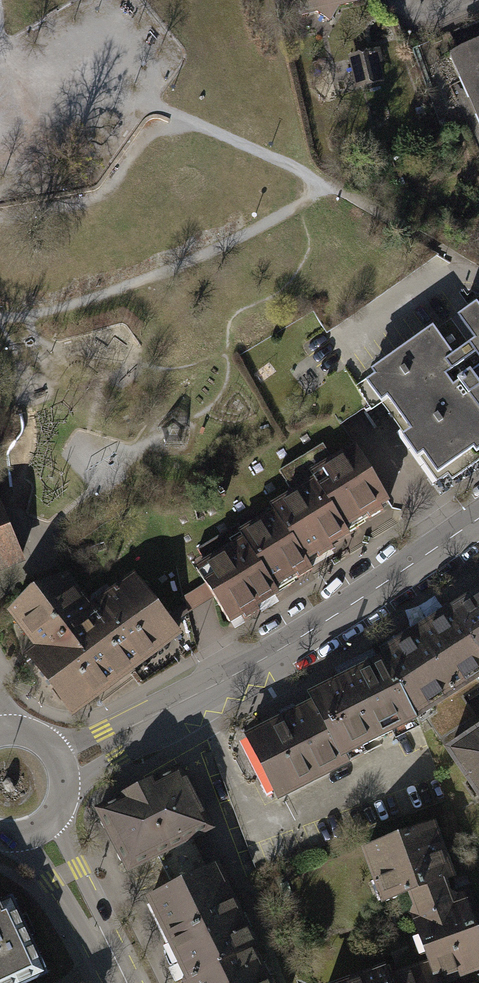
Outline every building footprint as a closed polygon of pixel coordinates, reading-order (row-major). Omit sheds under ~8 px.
[(356,0),(294,0),(298,16),(315,12),(330,21),(339,6),(356,1),(356,0)] [(449,57),(460,81),(449,86),(478,153),(478,43),(449,57)] [(385,82),(378,50),(350,56),(357,88),(385,82)] [(466,309),(366,383),(444,489),(478,463),(478,327),(466,309)] [(213,577),(204,582),(205,584),(185,596),(189,612),(213,597),(230,624),(268,600),(277,594),(273,588),(294,576),(296,579),(313,569),(308,560),(315,556),(318,560),(335,549),(329,539),(351,526),(390,502),(356,448),(332,463),(322,446),(281,472),(295,493),(283,501),(289,511),(276,519),(273,514),(243,533),(237,525),(196,550),(213,577)] [(23,559),(0,503),(0,568),(23,559)] [(58,571),(10,606),(34,639),(41,634),(47,643),(40,648),(41,649),(31,657),(71,712),(175,633),(135,579),(90,613),(58,571)] [(447,614),(478,661),(478,592),(477,590),(447,614)] [(380,659),(416,718),(478,679),(478,661),(447,614),(380,659)] [(380,659),(306,703),(344,763),(417,728),(380,659)] [(306,703),(241,739),(261,777),(276,804),(289,797),(347,769),(344,763),(306,703)] [(442,740),(478,794),(478,730),(475,733),(467,722),(442,740)] [(178,769),(98,810),(129,870),(150,859),(189,840),(209,829),(178,769)] [(355,850),(379,917),(407,908),(410,915),(406,920),(424,969),(435,982),(462,982),(478,977),(478,942),(462,898),(454,902),(448,899),(444,886),(452,883),(431,823),(355,850)] [(189,840),(150,859),(165,890),(205,871),(189,840)] [(149,897),(169,939),(189,982),(268,982),(261,968),(232,903),(214,867),(205,871),(165,890),(149,897)] [(49,975),(14,895),(3,900),(0,893),(0,982),(31,982),(49,975)] [(424,969),(392,981),(390,976),(387,966),(343,982),(435,982),(424,969)]
